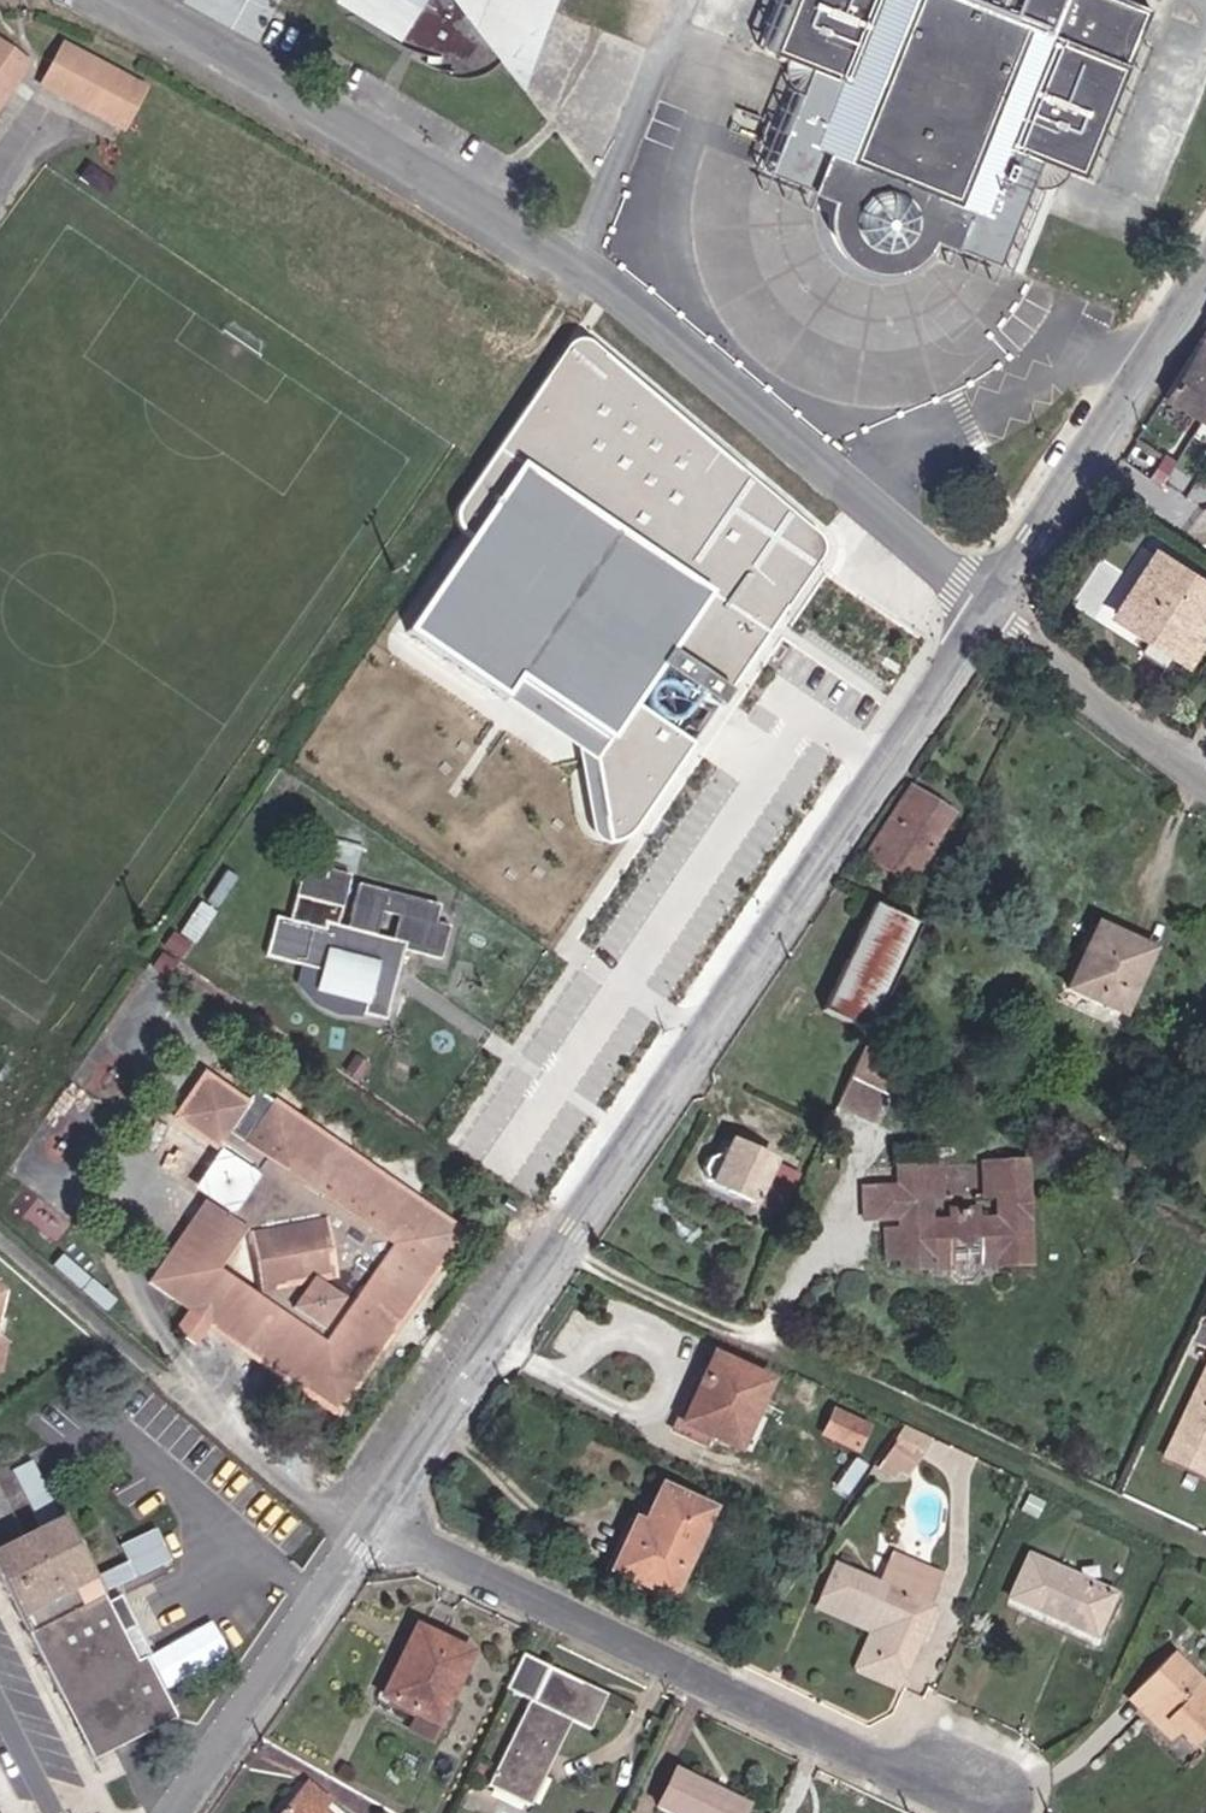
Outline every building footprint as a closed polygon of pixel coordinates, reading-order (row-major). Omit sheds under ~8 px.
[(408,10),(417,50),(410,57),(428,78),(449,61),(459,64),(471,59),(482,51),(489,35),(496,10),(492,3),(490,0),(383,0),(408,10)] [(763,33),(782,40),(816,53),(807,75),(800,72),(765,162),(836,190),(856,198),(859,220),(884,228),(901,215),(923,223),(984,246),(1016,165),(1018,160),(1014,158),(1022,135),(1057,147),(1079,154),(1098,102),(1136,0),(777,0),(763,33)] [(45,85),(127,133),(149,95),(155,85),(74,37),(45,85)] [(37,64),(0,39),(0,118),(37,64)] [(800,72),(807,75),(816,53),(782,40),(781,48),(785,59),(794,68),(800,72)] [(1043,165),(1054,157),(1057,147),(1022,135),(1014,158),(1018,160),(1016,165),(1032,170),(1043,165)] [(887,247),(905,240),(923,223),(901,215),(884,228),(859,220),(856,198),(836,190),(834,206),(837,218),(843,231),(855,240),(866,246),(887,247)] [(1197,328),(1205,334),(1205,316),(1197,328)] [(592,328),(558,329),(438,501),(461,517),(392,615),(571,739),(582,834),(621,834),(662,773),(772,611),(804,557),(810,547),(816,532),(592,328)] [(1197,328),(1165,383),(1205,406),(1205,334),(1197,328)] [(1205,591),(1205,581),(1151,543),(1118,589),(1179,632),(1205,591)] [(1169,644),(1179,632),(1118,589),(1110,602),(1169,644)] [(443,684),(560,760),(571,744),(453,667),(443,684)] [(927,835),(918,827),(926,816),(941,825),(945,805),(939,800),(939,795),(911,775),(866,842),(879,852),(875,859),(890,869),(894,865),(903,872),(927,835)] [(304,953),(318,956),(316,972),(367,984),(361,1005),(388,1009),(403,937),(438,945),(444,913),(435,911),(420,907),(423,891),(353,874),(342,920),(331,918),(343,858),(297,847),(282,907),(266,904),(258,943),(304,953)] [(814,995),(861,1017),(912,909),(866,887),(814,995)] [(420,907),(435,911),(439,895),(423,891),(420,907)] [(1062,975),(1120,1006),(1145,953),(1111,935),(1118,919),(1094,908),(1062,975)] [(1145,953),(1151,937),(1118,919),(1111,935),(1145,953)] [(335,998),(361,1005),(367,984),(316,972),(318,956),(304,953),(301,973),(306,982),(314,989),(335,998)] [(882,1058),(849,1042),(832,1078),(865,1093),(882,1058)] [(420,1207),(423,1199),(268,1088),(259,1099),(200,1058),(169,1099),(208,1127),(217,1122),(256,1151),(320,1198),(311,1209),(302,1206),(256,1220),(251,1234),(246,1234),(241,1247),(243,1260),(248,1265),(262,1274),(254,1287),(216,1257),(241,1222),(206,1197),(174,1241),(192,1257),(172,1282),(286,1366),(291,1363),(296,1367),(294,1371),(325,1394),(373,1329),(360,1321),(369,1308),(365,1299),(364,1294),(370,1291),(378,1295),(389,1280),(402,1289),(435,1245),(426,1239),(438,1220),(420,1207)] [(861,1101),(865,1093),(832,1078),(828,1086),(861,1101)] [(698,1170),(750,1197),(772,1154),(730,1133),(718,1155),(708,1150),(698,1170)] [(911,1175),(926,1175),(926,1151),(902,1151),(903,1140),(876,1139),(877,1154),(842,1155),(842,1189),(876,1190),(876,1202),(863,1202),(863,1227),(879,1228),(880,1239),(913,1241),(914,1229),(982,1231),(982,1243),(1014,1243),(1014,1143),(975,1143),(976,1175),(982,1175),(982,1199),(958,1199),(958,1184),(932,1184),(932,1199),(911,1198),(911,1175)] [(302,1206),(311,1209),(320,1198),(256,1151),(221,1197),(203,1183),(143,1259),(172,1282),(192,1257),(174,1241),(206,1197),(241,1222),(246,1216),(256,1220),(302,1206)] [(750,1197),(772,1207),(793,1163),(772,1154),(750,1197)] [(426,1239),(435,1245),(453,1221),(423,1199),(420,1207),(438,1220),(426,1239)] [(360,1321),(373,1329),(402,1289),(389,1280),(378,1295),(370,1291),(364,1294),(365,1299),(369,1308),(360,1321)] [(1201,1285),(1193,1304),(1205,1309),(1205,1287),(1201,1285)] [(673,1426),(735,1452),(768,1377),(709,1350),(673,1426)] [(1198,1352),(1161,1431),(1205,1451),(1205,1356),(1198,1352)] [(829,1424),(858,1439),(869,1416),(839,1401),(829,1424)] [(915,1449),(921,1435),(909,1430),(904,1443),(915,1449)] [(1161,1431),(1154,1447),(1201,1469),(1205,1459),(1205,1451),(1161,1431)] [(611,1561),(667,1586),(709,1500),(660,1479),(642,1516),(634,1513),(611,1561)] [(70,1526),(66,1514),(0,1546),(0,1559),(70,1526)] [(118,1541),(125,1560),(96,1572),(102,1588),(173,1559),(158,1524),(118,1541)] [(138,1660),(70,1526),(0,1559),(0,1561),(96,1761),(182,1721),(150,1655),(138,1660)] [(937,1568),(942,1555),(892,1535),(885,1549),(937,1568)] [(1100,1615),(1118,1573),(1035,1536),(1017,1577),(1100,1615)] [(932,1594),(928,1591),(937,1568),(885,1549),(878,1566),(835,1550),(823,1582),(889,1610),(875,1649),(904,1661),(932,1594)] [(875,1649),(889,1610),(823,1582),(816,1599),(869,1621),(854,1657),(898,1676),(904,1661),(875,1649)] [(389,1723),(410,1731),(451,1639),(395,1614),(366,1682),(399,1696),(389,1723)] [(1205,1721),(1205,1664),(1178,1636),(1149,1663),(1155,1672),(1148,1680),(1184,1715),(1199,1729),(1205,1721)] [(552,1710),(573,1717),(589,1678),(563,1666),(557,1678),(528,1665),(533,1652),(506,1638),(488,1677),(511,1688),(471,1774),(514,1793),(552,1710)] [(557,1678),(563,1666),(533,1652),(528,1665),(557,1678)] [(1175,1723),(1184,1715),(1148,1680),(1155,1672),(1149,1663),(1133,1681),(1175,1723)] [(677,1812),(719,1812),(730,1784),(665,1755),(646,1800),(677,1812)] [(294,1772),(255,1812),(319,1812),(310,1804),(318,1795),(294,1772)]
